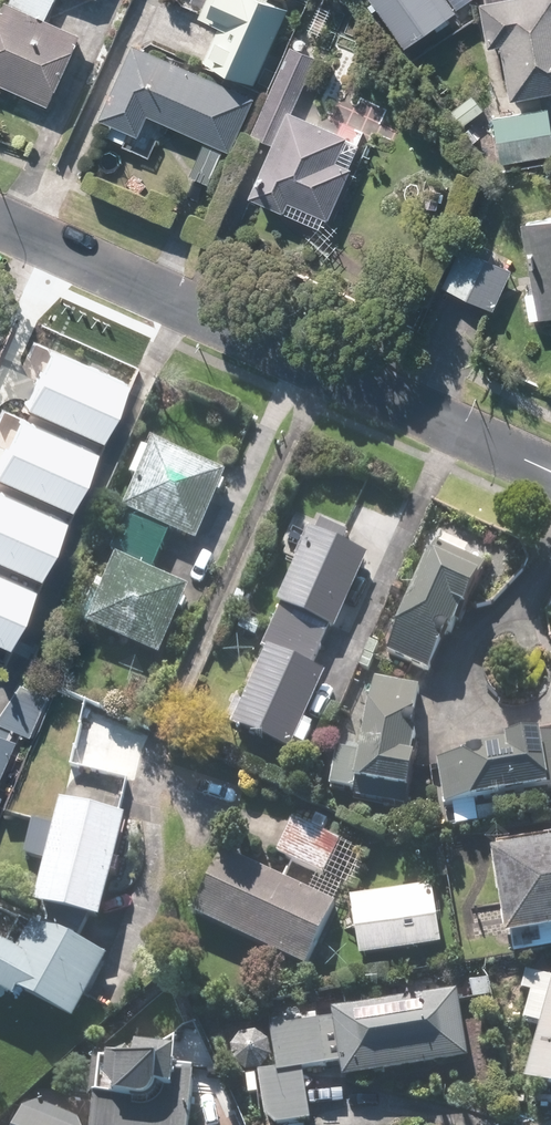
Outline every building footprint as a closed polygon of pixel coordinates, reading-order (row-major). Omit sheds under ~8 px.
[(0,13),(0,86),(50,109),(81,41),(45,24),(56,0),(6,0),(0,13)] [(291,11),(267,0),(213,0),(203,22),(219,29),(202,66),(256,90),(291,11)] [(405,51),(458,14),(448,0),(369,0),(405,51)] [(550,97),(550,0),(510,0),(480,4),(487,48),(500,47),(508,103),(550,97)] [(138,141),(147,119),(204,144),(189,178),(213,188),(252,99),(134,47),(100,124),(138,141)] [(294,115),(316,61),(287,49),(249,138),(273,148),(249,203),(324,235),(363,144),(296,116),(294,115)] [(460,132),(485,112),(470,94),(446,114),(460,132)] [(490,119),(496,164),(550,156),(550,133),(548,111),(490,119)] [(535,321),(550,318),(550,226),(519,232),(535,321)] [(508,271),(457,245),(436,287),(488,313),(508,271)] [(54,355),(31,408),(104,441),(128,387),(54,355)] [(0,478),(0,480),(73,512),(97,459),(23,426),(0,478)] [(196,544),(224,474),(153,447),(81,632),(161,663),(188,592),(152,578),(169,534),(196,544)] [(43,582),(67,528),(0,499),(0,563),(43,582)] [(315,673),(372,549),(317,524),(224,727),(291,757),(296,746),(304,750),(314,727),(306,723),(327,678),(315,673)] [(483,572),(435,550),(385,656),(433,679),(483,572)] [(12,650),(36,597),(0,581),(0,645),(12,650)] [(417,688),(365,684),(359,753),(330,751),(327,791),(349,793),(348,805),(406,810),(417,688)] [(14,735),(25,740),(44,698),(16,685),(0,708),(0,765),(14,735)] [(432,761),(445,817),(550,792),(550,734),(432,761)] [(47,864),(37,913),(99,926),(120,821),(58,809),(54,827),(30,822),(22,859),(47,864)] [(288,819),(271,855),(320,880),(338,844),(288,819)] [(503,943),(550,935),(550,845),(489,855),(503,943)] [(215,849),(184,913),(304,971),(335,907),(215,849)] [(432,888),(349,898),(356,959),(439,949),(432,888)] [(16,1009),(19,1001),(73,1026),(105,957),(27,922),(12,955),(0,950),(0,1001),(16,1009)] [(530,1061),(550,1067),(550,986),(530,1061)] [(455,991),(331,1010),(342,1082),(466,1063),(455,991)] [(262,1124),(309,1124),(305,1073),(334,1071),(330,1019),(270,1023),(274,1072),(258,1073),(262,1124)] [(190,1048),(133,1046),(133,1058),(91,1056),(88,1124),(187,1124),(190,1048)] [(31,1101),(20,1124),(83,1124),(31,1101)]
